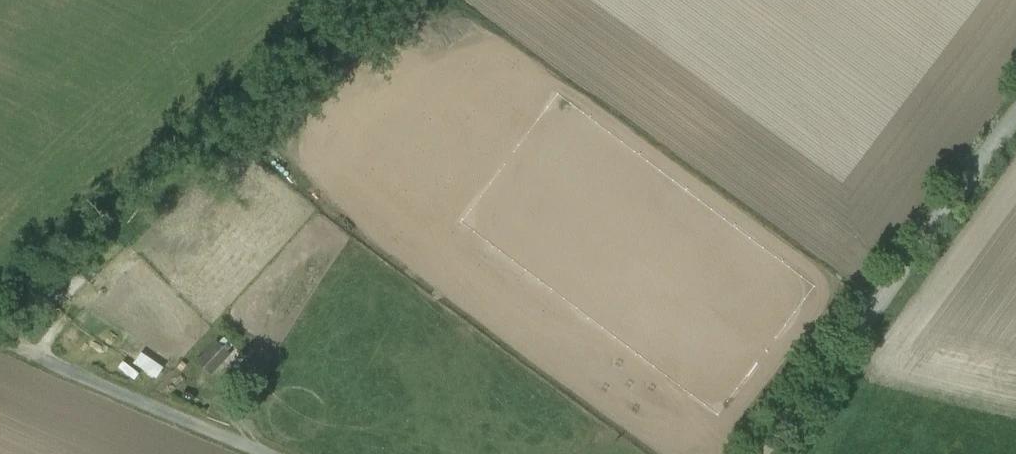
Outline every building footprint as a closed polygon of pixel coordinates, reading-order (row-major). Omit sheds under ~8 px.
[(215,344),(201,359),(213,370),(228,355),(215,344)]
